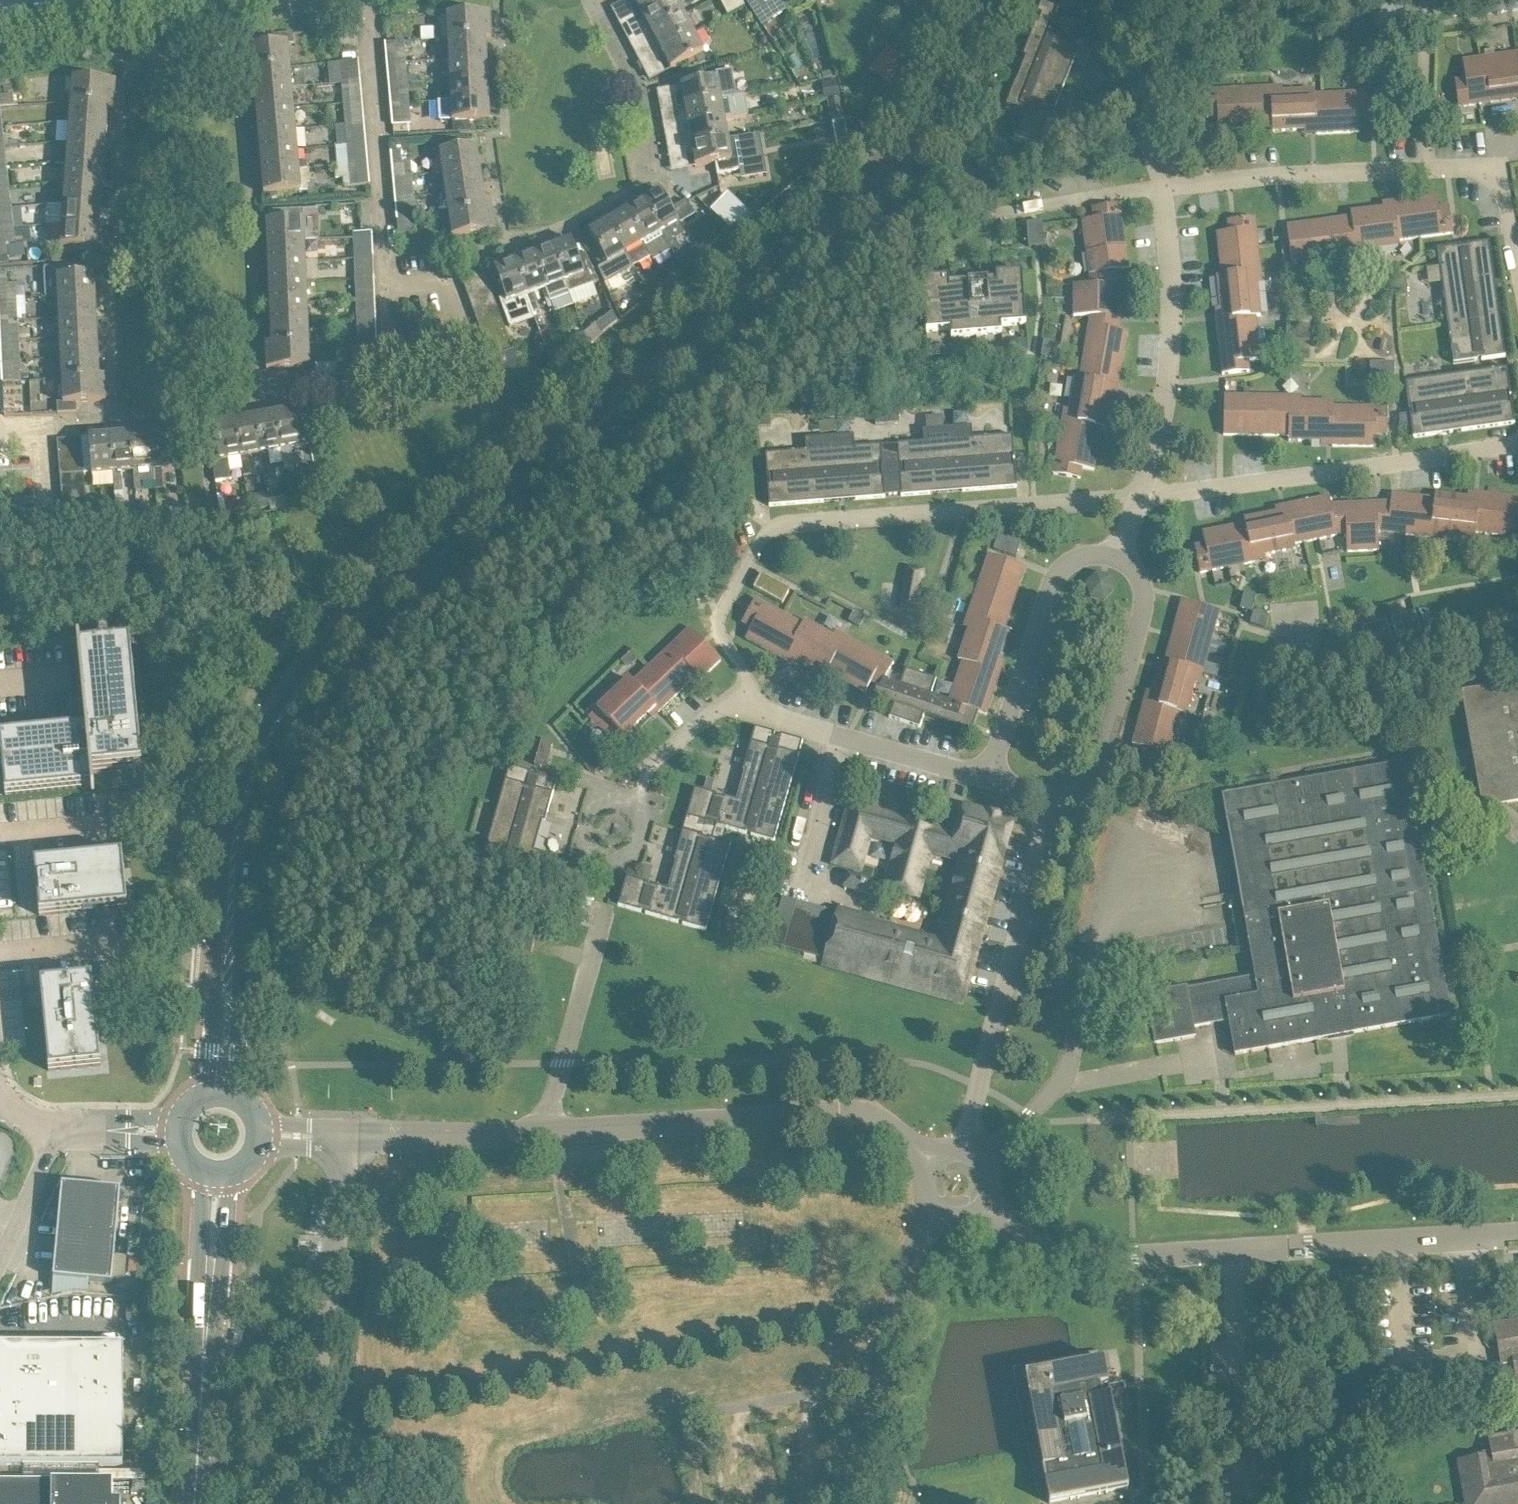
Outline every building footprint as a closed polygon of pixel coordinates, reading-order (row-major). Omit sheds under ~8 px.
[(611,8),(614,15),(636,4),(641,14),(669,0),(625,0),(611,8)] [(645,22),(651,33),(651,34),(684,15),(676,0),(669,0),(641,14),(620,26),(624,33),(645,22)] [(745,1),(761,25),(789,7),(785,0),(747,0),(745,1)] [(1475,15),(1517,8),(1517,0),(1473,0),(1475,15)] [(1059,8),(1042,1),(1037,13),(1041,15),(1038,23),(1036,22),(1023,56),(1026,57),(1006,105),(1024,112),(1014,136),(1040,146),(1076,56),(1089,61),(1095,45),(1082,39),(1080,43),(1072,40),(1078,23),(1065,18),(1065,20),(1056,17),(1059,8)] [(459,4),(440,5),(441,19),(437,19),(438,27),(436,27),(436,28),(421,28),(421,40),(437,40),(437,39),(447,38),(447,40),(485,38),(491,38),(490,13),(460,14),(459,4)] [(684,15),(651,34),(651,33),(630,44),(633,51),(655,40),(660,51),(661,52),(694,34),(684,15)] [(274,45),(245,47),(246,66),(247,72),(253,72),(253,71),(290,68),(289,62),(289,58),(288,43),(294,43),(293,33),(274,35),(274,45)] [(694,34),(661,52),(660,51),(639,62),(643,69),(664,58),(670,70),(704,52),(694,34)] [(485,38),(447,40),(449,60),(486,58),(485,38)] [(871,72),(886,83),(904,59),(889,48),(871,72)] [(1454,81),(1455,87),(1458,107),(1481,104),(1491,102),(1491,98),(1517,94),(1517,52),(1516,53),(1480,58),(1462,61),(1465,79),(1454,81)] [(405,56),(396,57),(397,69),(406,68),(405,56)] [(396,57),(386,58),(387,70),(397,69),(396,57)] [(487,78),(486,58),(449,60),(450,80),(487,78)] [(358,61),(340,63),(341,78),(351,77),(360,76),(358,61)] [(114,107),(116,81),(86,79),(86,69),(67,68),(66,79),(72,79),(71,104),(108,106),(114,107)] [(290,68),(253,71),(253,72),(254,92),(292,88),(305,87),(304,79),(291,80),(290,68)] [(717,79),(657,90),(658,98),(682,93),(684,106),(680,106),(680,108),(721,100),(736,97),(731,69),(716,72),(717,79)] [(1390,72),(1374,72),(1374,84),(1391,84),(1390,72)] [(360,76),(351,77),(352,89),(361,88),(360,76)] [(351,77),(341,78),(342,90),(352,89),(351,77)] [(489,99),(487,78),(450,80),(451,101),(489,99)] [(826,101),(840,98),(836,81),(823,84),(826,101)] [(407,82),(389,84),(390,99),(399,98),(409,97),(407,82)] [(1360,132),(1359,111),(1370,111),(1369,92),(1314,95),(1313,90),(1270,92),(1270,87),(1205,91),(1206,109),(1217,109),(1218,129),(1272,126),(1272,131),(1315,129),(1315,134),(1360,132)] [(293,109),(292,88),(254,92),(256,112),(293,109)] [(352,89),(342,90),(344,104),(362,102),(361,88),(352,89)] [(1083,88),(1080,98),(1091,102),(1094,92),(1083,88)] [(680,106),(660,110),(662,118),(685,113),(687,126),(684,126),(684,127),(725,120),(747,116),(743,95),(736,97),(721,100),(680,108),(680,106)] [(392,126),(411,124),(409,97),(399,98),(400,110),(391,111),(392,126)] [(400,110),(399,98),(390,99),(391,111),(400,110)] [(440,101),(441,121),(452,121),(452,122),(490,120),(489,99),(440,101)] [(71,104),(69,123),(107,125),(108,106),(71,104)] [(256,112),(258,132),(295,129),(293,109),(256,112)] [(354,117),(345,118),(346,130),(355,129),(354,117)] [(364,117),(354,117),(355,129),(346,130),(347,144),(365,142),(364,117)] [(691,146),(688,147),(728,140),(725,120),(684,127),(684,126),(664,130),(665,138),(689,134),(691,146)] [(837,144),(848,139),(844,120),(832,122),(837,144)] [(69,123),(68,143),(105,145),(107,125),(69,123)] [(297,149),(295,129),(258,132),(260,153),(297,149)] [(728,140),(688,147),(668,150),(669,158),(693,154),(695,167),(715,163),(717,175),(740,171),(736,153),(731,154),(728,140)] [(358,158),(367,157),(365,142),(347,144),(349,165),(350,171),(359,170),(358,158)] [(104,167),(105,145),(68,143),(66,165),(104,167)] [(433,153),(434,159),(440,158),(443,172),(480,167),(477,146),(433,153)] [(1123,157),(1120,147),(1110,150),(1113,160),(1123,157)] [(308,169),(307,161),(298,162),(297,149),(260,153),(262,173),(308,169)] [(412,177),(417,176),(417,167),(410,163),(401,163),(400,152),(391,152),(393,178),(412,177)] [(369,184),(367,157),(358,158),(359,170),(350,171),(350,177),(351,186),(369,184)] [(102,187),(104,167),(66,165),(65,185),(102,187)] [(349,165),(334,166),(335,178),(350,177),(350,171),(349,165)] [(443,172),(445,193),(483,187),(480,167),(443,172)] [(299,191),(300,193),(309,192),(308,183),(309,183),(308,169),(262,173),(264,194),(299,191)] [(101,208),(102,187),(65,185),(63,206),(101,208)] [(486,207),(483,187),(445,193),(448,213),(486,207)] [(660,191),(642,201),(671,251),(673,255),(680,251),(674,241),(685,235),(679,223),(671,209),(660,191)] [(404,192),(394,193),(395,205),(405,204),(404,192)] [(413,192),(404,192),(405,204),(414,204),(413,192)] [(1299,224),(1287,226),(1289,244),(1290,252),(1292,264),(1303,263),(1356,256),(1357,256),(1357,251),(1399,245),(1399,240),(1409,239),(1433,236),(1452,233),(1452,232),(1450,215),(1439,216),(1437,200),(1436,196),(1392,202),(1393,207),(1383,208),(1350,212),(1351,217),(1299,224)] [(686,200),(671,209),(679,223),(694,214),(686,200)] [(624,211),(651,257),(653,261),(661,257),(671,251),(642,201),(624,211)] [(405,204),(395,205),(397,220),(415,218),(414,204),(405,204)] [(1079,284),(1074,284),(1074,313),(1074,316),(1079,316),(1090,315),(1079,379),(1075,378),(1067,420),(1062,420),(1053,474),(1071,477),(1073,466),(1093,470),(1101,427),(1105,428),(1113,386),(1118,386),(1127,332),(1119,330),(1119,326),(1109,325),(1109,316),(1119,316),(1120,284),(1114,284),(1114,271),(1128,269),(1119,204),(1101,206),(1102,217),(1082,220),(1091,284),(1079,284)] [(63,206),(62,227),(99,230),(101,208),(63,206)] [(467,245),(465,235),(495,231),(491,206),(486,207),(448,213),(452,236),(446,237),(448,248),(467,245)] [(270,221),(266,222),(267,242),(304,241),(303,210),(270,212),(270,221)] [(638,265),(651,257),(624,211),(607,222),(634,267),(638,264),(638,265)] [(1237,230),(1228,231),(1217,232),(1221,275),(1216,276),(1221,319),(1216,319),(1222,374),(1241,372),(1239,362),(1260,359),(1255,315),(1260,315),(1255,272),(1260,271),(1254,217),(1236,220),(1237,230)] [(607,222),(588,232),(598,250),(606,263),(600,267),(598,268),(605,284),(634,267),(607,222)] [(1042,222),(1026,223),(1028,247),(1044,246),(1042,222)] [(62,227),(61,246),(98,249),(99,230),(62,227)] [(363,245),(373,244),(372,232),(363,233),(363,245)] [(353,233),(354,245),(363,245),(363,233),(353,233)] [(552,247),(564,282),(568,293),(599,282),(585,254),(578,256),(572,239),(552,247)] [(305,261),(304,241),(267,243),(268,263),(305,261)] [(1461,245),(1437,249),(1441,278),(1443,278),(1447,310),(1446,310),(1453,364),(1477,360),(1477,359),(1481,358),(1482,360),(1505,356),(1498,302),(1494,303),(1490,271),(1493,270),(1489,241),(1465,245),(1466,246),(1461,247),(1461,245)] [(23,244),(7,246),(8,259),(24,257),(23,244)] [(568,293),(564,282),(552,247),(533,253),(546,288),(550,299),(568,293)] [(541,312),(534,292),(546,288),(533,253),(513,261),(533,315),(541,312)] [(305,261),(268,263),(269,283),(306,282),(305,261)] [(513,261),(494,268),(501,286),(504,297),(499,299),(505,314),(510,327),(534,318),(533,315),(513,261)] [(462,279),(466,290),(488,283),(484,271),(462,279)] [(949,277),(922,279),(926,331),(951,330),(951,337),(1002,333),(1001,326),(1026,324),(1022,272),(996,274),(996,285),(949,289),(949,277)] [(0,274),(0,297),(17,296),(21,296),(21,284),(16,284),(5,284),(5,273),(0,274)] [(355,274),(356,286),(365,285),(364,273),(355,274)] [(374,285),(374,273),(364,273),(365,285),(374,285)] [(86,275),(45,277),(46,295),(95,293),(94,275),(86,275)] [(1405,276),(1393,278),(1396,294),(1408,292),(1405,276)] [(269,283),(270,304),(307,302),(306,282),(269,283)] [(488,283),(466,290),(470,301),(492,293),(488,283)] [(95,293),(46,295),(46,298),(49,298),(50,306),(58,306),(59,313),(96,311),(95,293)] [(474,312),(496,305),(492,293),(470,301),(474,312)] [(0,297),(0,321),(18,320),(17,296),(0,297)] [(308,323),(307,302),(270,304),(270,324),(308,323)] [(478,324),(501,316),(496,305),(474,312),(478,324)] [(96,311),(59,313),(60,331),(97,329),(96,311)] [(603,333),(617,321),(612,311),(596,325),(603,333)] [(366,314),(357,315),(357,327),(367,326),(366,314)] [(376,314),(366,314),(367,326),(376,326),(376,314)] [(501,316),(478,324),(482,335),(505,327),(501,316)] [(270,324),(271,345),(309,343),(308,323),(270,324)] [(1310,325),(1286,325),(1286,341),(1310,341),(1310,325)] [(505,327),(482,335),(486,348),(509,339),(505,327)] [(97,329),(60,331),(60,349),(98,347),(97,329)] [(490,358),(513,349),(509,339),(486,348),(490,358)] [(581,339),(567,344),(572,357),(584,348),(581,339)] [(1055,342),(1043,340),(1041,356),(1052,358),(1055,342)] [(19,343),(0,344),(1,352),(19,351),(19,343)] [(316,366),(310,366),(309,343),(271,345),(266,345),(267,369),(297,368),(297,378),(316,377),(316,366)] [(98,347),(60,349),(61,367),(99,365),(98,347)] [(522,376),(517,361),(524,358),(520,347),(513,349),(490,358),(500,385),(522,376)] [(19,351),(1,352),(2,370),(20,369),(19,351)] [(1394,363),(1370,362),(1370,378),(1394,379),(1394,363)] [(63,402),(57,403),(58,414),(77,413),(76,403),(106,401),(105,376),(99,376),(99,365),(61,367),(62,389),(67,389),(68,402),(63,402)] [(1511,395),(1507,368),(1432,378),(1433,382),(1406,386),(1409,409),(1411,409),(1411,414),(1410,414),(1413,438),(1515,423),(1511,400),(1510,400),(1509,395),(1511,395)] [(2,370),(1,370),(2,382),(21,382),(20,369),(2,370)] [(1387,426),(1387,407),(1333,407),(1333,402),(1290,402),(1290,397),(1244,396),(1224,396),(1224,414),(1234,414),(1234,435),(1288,436),(1288,440),(1331,441),(1331,446),(1376,447),(1376,426),(1387,426)] [(898,407),(874,409),(876,425),(899,423),(898,407)] [(285,469),(295,468),(291,448),(311,445),(307,420),(306,420),(306,424),(298,425),(295,409),(275,413),(285,469)] [(267,478),(273,477),(272,472),(270,463),(283,462),(284,469),(285,469),(275,413),(256,416),(267,478)] [(264,473),(265,478),(267,478),(256,416),(234,420),(240,457),(244,476),(252,475),(249,455),(260,453),(264,473)] [(213,424),(218,450),(219,460),(212,461),(215,482),(225,480),(232,479),(228,459),(240,457),(234,420),(213,424)] [(171,430),(152,432),(155,469),(157,489),(163,488),(162,469),(175,467),(171,430)] [(132,433),(135,471),(137,491),(144,490),(143,482),(155,481),(156,499),(157,499),(157,489),(155,469),(152,432),(132,433)] [(117,492),(123,492),(121,472),(133,471),(135,491),(137,491),(135,471),(132,433),(112,435),(117,492)] [(117,492),(112,435),(89,437),(92,474),(93,474),(94,483),(114,481),(115,492),(117,492)] [(897,445),(881,446),(883,469),(881,469),(881,473),(883,473),(885,497),(930,494),(930,490),(962,488),(962,491),(1017,487),(1015,463),(1013,463),(1013,459),(1015,459),(1014,456),(1013,435),(959,439),(959,440),(927,443),(926,441),(897,444),(897,445)] [(82,449),(81,438),(57,440),(58,451),(82,449)] [(767,482),(769,506),(824,502),(823,498),(855,496),(856,499),(885,497),(883,473),(881,473),(881,469),(883,469),(881,445),(852,447),(852,449),(820,451),(819,450),(765,454),(767,478),(769,477),(769,482),(767,482)] [(83,462),(83,458),(82,449),(58,451),(59,464),(83,462)] [(84,474),(83,462),(59,464),(60,476),(84,474)] [(85,486),(84,474),(60,476),(61,488),(85,486)] [(86,497),(85,486),(61,488),(62,499),(86,497)] [(256,510),(272,506),(271,501),(269,493),(253,497),(256,510)] [(1435,494),(1434,499),(1391,494),(1390,502),(1386,502),(1386,511),(1377,512),(1376,503),(1360,503),(1362,551),(1378,550),(1378,542),(1378,532),(1431,538),(1432,533),(1475,538),(1475,533),(1517,537),(1517,498),(1478,494),(1478,498),(1435,494)] [(87,510),(86,497),(62,499),(63,512),(87,510)] [(1347,552),(1362,551),(1360,503),(1344,504),(1345,513),(1336,514),(1334,504),(1330,505),(1329,497),(1285,506),(1286,510),(1244,519),(1245,524),(1202,532),(1206,552),(1196,554),(1200,573),(1254,562),(1253,557),(1295,549),(1294,544),(1346,533),(1346,534),(1347,533),(1346,542),(1347,552)] [(251,509),(248,498),(230,502),(233,513),(251,509)] [(63,512),(64,523),(88,522),(88,521),(87,510),(63,512)] [(1020,541),(998,534),(993,549),(1015,557),(1020,541)] [(949,701),(945,712),(974,723),(978,712),(982,713),(986,715),(1000,672),(995,671),(996,669),(999,661),(1009,630),(1005,628),(1022,577),(1025,566),(1005,560),(988,554),(970,606),(967,617),(971,619),(958,660),(962,661),(959,670),(949,701)] [(903,607),(913,609),(916,605),(923,571),(908,568),(901,603),(903,607)] [(761,572),(753,588),(782,604),(789,591),(774,584),(776,581),(761,572)] [(1255,596),(1244,593),(1240,608),(1251,612),(1255,596)] [(884,679),(893,663),(845,636),(842,641),(804,620),(802,624),(755,598),(746,615),(742,622),(751,627),(746,638),(785,659),(787,655),(825,676),(827,672),(865,692),(870,683),(880,688),(884,679)] [(1216,620),(1197,615),(1200,604),(1182,600),(1164,662),(1160,661),(1148,702),(1144,701),(1132,744),(1152,749),(1149,760),(1167,765),(1181,713),(1186,714),(1197,672),(1202,674),(1216,620)] [(1269,616),(1253,612),(1250,624),(1265,628),(1269,616)] [(691,681),(688,678),(694,673),(700,680),(721,660),(690,628),(671,645),(632,683),(629,679),(604,702),(589,717),(616,745),(648,715),(655,708),(659,712),(691,681)] [(1358,644),(1349,647),(1352,656),(1370,651),(1369,650),(1367,641),(1361,643),(1358,644)] [(6,796),(92,787),(92,793),(95,793),(93,772),(142,767),(130,644),(81,648),(80,643),(77,643),(86,728),(0,737),(0,739),(6,796)] [(900,684),(884,679),(880,688),(876,687),(872,698),(893,705),(889,717),(920,728),(924,715),(975,732),(975,731),(972,730),(974,723),(945,712),(949,701),(931,695),(936,679),(905,669),(900,684)] [(1462,694),(1479,791),(1508,785),(1511,801),(1506,801),(1507,803),(1517,801),(1517,684),(1462,694)] [(686,817),(683,830),(713,839),(717,826),(746,834),(747,832),(751,834),(751,835),(774,842),(801,746),(803,741),(802,741),(780,734),(775,750),(771,749),(771,747),(775,733),(755,727),(751,741),(743,770),(745,771),(737,800),(722,796),(721,798),(717,796),(717,795),(711,793),(695,788),(686,817)] [(538,754),(533,769),(545,772),(549,757),(553,743),(542,739),(538,754)] [(1235,1055),(1300,1043),(1449,1015),(1442,976),(1436,977),(1431,951),(1436,950),(1415,834),(1410,835),(1405,804),(1410,803),(1403,763),(1222,796),(1230,836),(1250,832),(1261,896),(1242,900),(1256,976),(1166,992),(1167,1002),(1148,1005),(1155,1044),(1174,1040),(1174,1041),(1195,1037),(1193,1027),(1229,1021),(1235,1055)] [(510,765),(505,779),(480,866),(503,873),(504,871),(508,873),(508,874),(541,884),(541,882),(546,883),(545,885),(568,892),(576,863),(553,856),(553,858),(548,857),(549,855),(534,851),(542,821),(545,822),(553,793),(557,778),(536,772),(536,775),(532,774),(533,771),(510,765)] [(842,831),(834,863),(860,870),(870,835),(897,843),(885,888),(918,896),(930,852),(930,851),(961,859),(944,926),(947,927),(942,945),(941,945),(941,946),(874,928),(874,927),(873,927),(870,939),(834,929),(840,910),(839,910),(838,915),(824,964),(962,1003),(1012,822),(964,808),(955,840),(935,834),(937,828),(850,804),(842,831)] [(1140,805),(1137,812),(1132,826),(1186,846),(1194,825),(1140,805)] [(713,839),(683,830),(674,859),(677,860),(668,889),(653,885),(653,886),(649,885),(649,883),(626,877),(618,906),(641,912),(641,911),(646,912),(645,914),(678,923),(678,921),(683,922),(682,924),(706,931),(731,844),(713,839)] [(770,855),(747,848),(743,864),(766,870),(770,855)] [(39,863),(34,864),(39,916),(127,907),(122,855),(41,863),(40,853),(38,853),(39,863)] [(868,880),(850,874),(849,874),(845,887),(865,892),(868,880)] [(782,900),(768,949),(770,950),(784,953),(798,904),(784,900),(782,900)] [(798,904),(784,953),(802,958),(816,909),(798,904)] [(816,909),(802,958),(824,964),(838,915),(816,909)] [(92,978),(40,983),(42,1003),(49,1071),(101,1065),(92,978)] [(62,1184),(51,1297),(74,1292),(87,1293),(88,1282),(112,1284),(120,1190),(100,1188),(62,1184)] [(1493,1325),(1498,1352),(1510,1350),(1516,1386),(1517,1385),(1517,1320),(1493,1325)] [(123,1465),(123,1412),(124,1345),(0,1344),(0,1465),(123,1465)] [(1128,1488),(1110,1391),(1104,1359),(1025,1374),(1049,1503),(1128,1488)] [(1487,1438),(1491,1457),(1484,1458),(1483,1456),(1457,1460),(1463,1489),(1465,1503),(1517,1503),(1517,1432),(1487,1438)] [(122,1501),(113,1501),(113,1481),(0,1481),(0,1503),(122,1503),(122,1501)]
